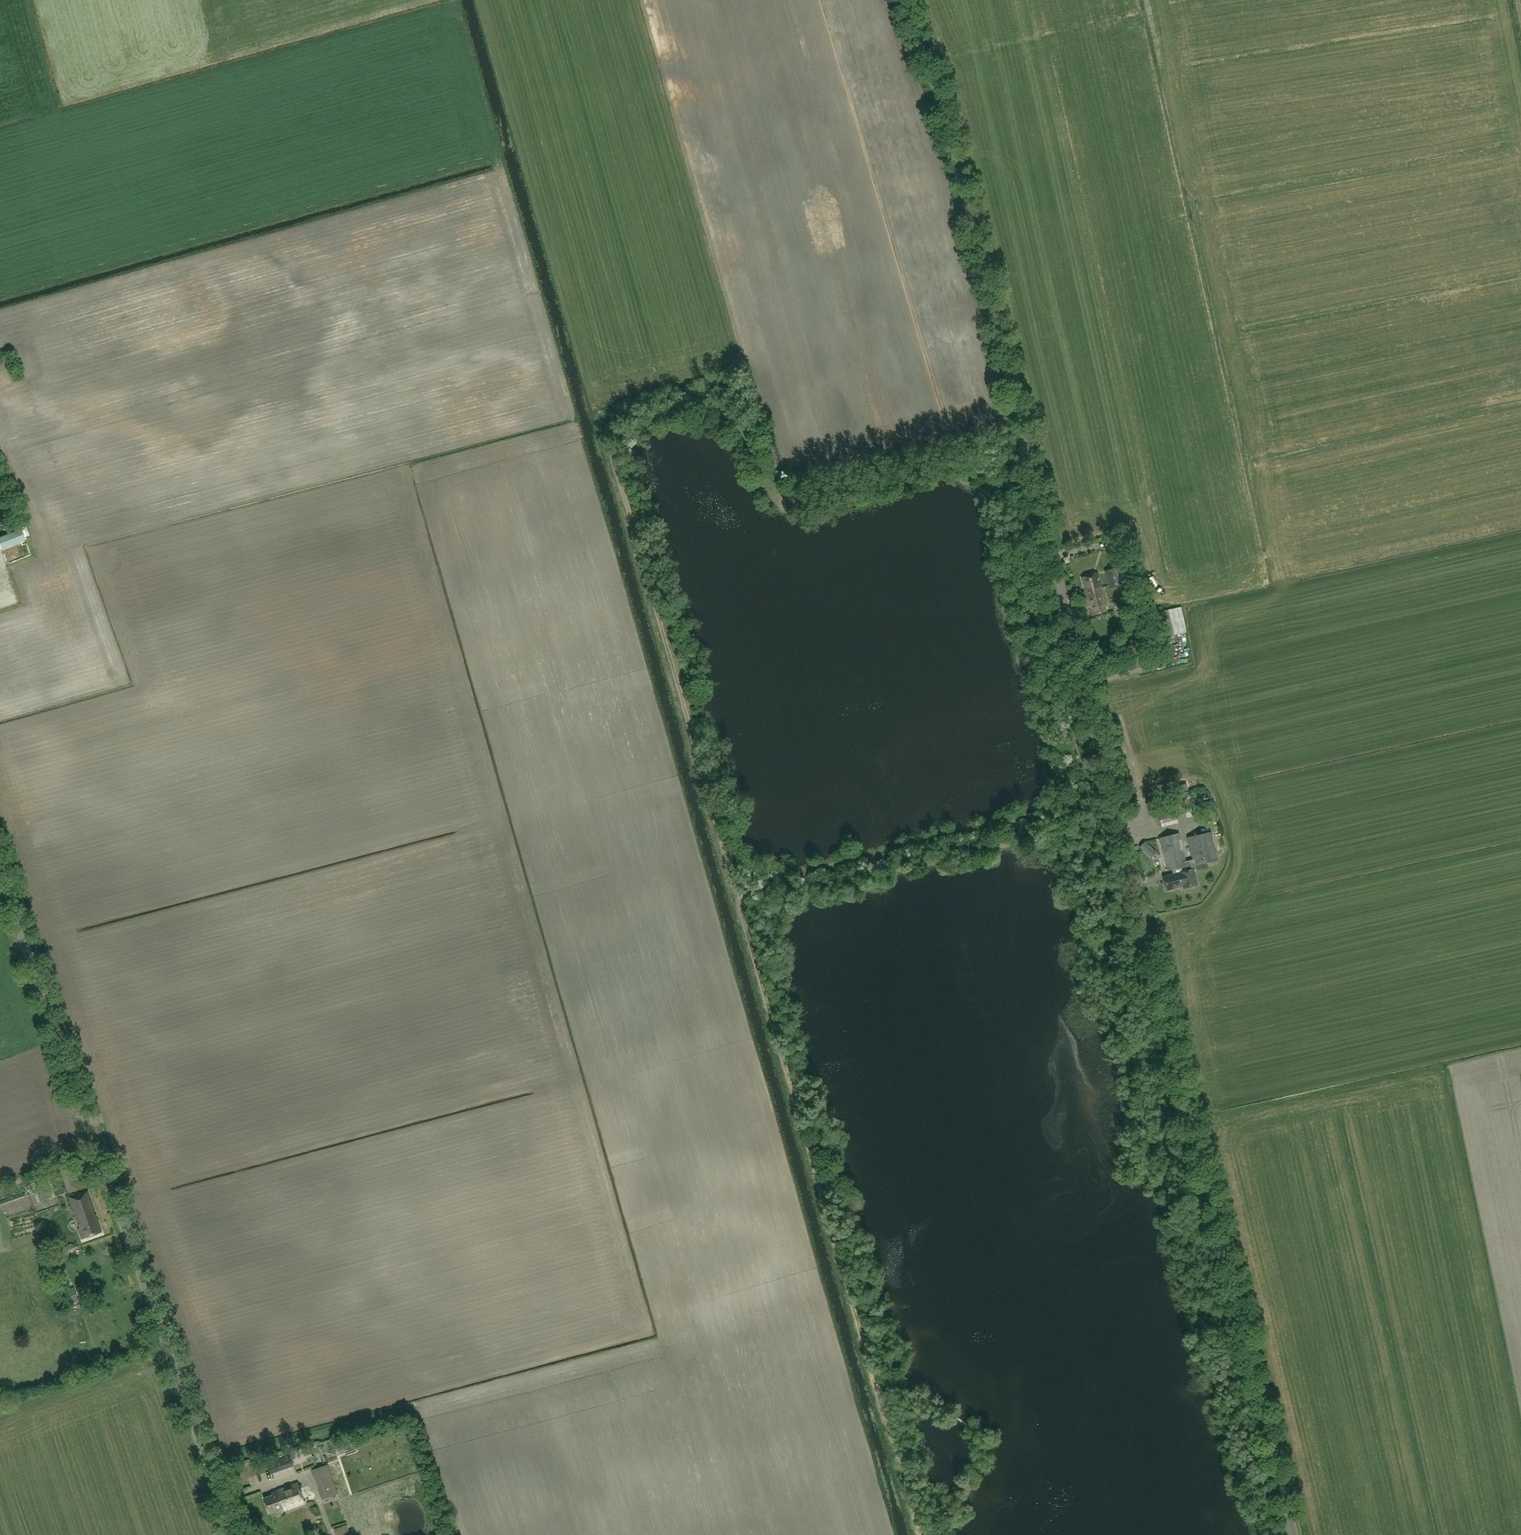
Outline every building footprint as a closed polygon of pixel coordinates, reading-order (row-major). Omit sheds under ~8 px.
[(11,522),(0,489),(0,526),(11,522)] [(0,537),(0,548),(1,549),(26,540),(21,529),(0,537)] [(1122,537),(1111,540),(1113,550),(1124,548),(1122,537)] [(1105,571),(1110,588),(1121,585),(1117,568),(1105,571)] [(1087,597),(1085,598),(1088,608),(1090,607),(1092,615),(1107,611),(1098,573),(1082,577),(1087,597)] [(1145,641),(1147,651),(1156,648),(1153,638),(1145,641)] [(1133,639),(1120,643),(1124,658),(1137,655),(1133,639)] [(1175,810),(1159,814),(1162,826),(1178,822),(1175,810)] [(1179,833),(1160,837),(1168,871),(1173,870),(1174,874),(1164,877),(1167,890),(1183,886),(1184,888),(1198,884),(1194,869),(1196,869),(1195,865),(1218,859),(1211,832),(1188,838),(1193,860),(1186,861),(1179,833)] [(1154,858),(1159,852),(1149,841),(1143,847),(1154,858)] [(77,1168),(75,1163),(64,1168),(66,1172),(77,1168)] [(67,1190),(60,1170),(49,1174),(56,1194),(67,1190)] [(81,1228),(79,1229),(82,1239),(102,1232),(88,1191),(70,1197),(81,1228)] [(72,1250),(71,1246),(54,1252),(55,1256),(72,1250)] [(76,1294),(70,1297),(73,1304),(79,1301),(76,1294)] [(277,1462),(269,1465),(272,1475),(281,1471),(277,1462)] [(333,1479),(332,1480),(327,1465),(312,1470),(317,1485),(317,1484),(319,1490),(322,1500),(338,1494),(333,1479)] [(297,1483),(271,1492),(272,1495),(263,1498),(268,1513),(283,1508),(284,1510),(304,1503),(297,1483)]
